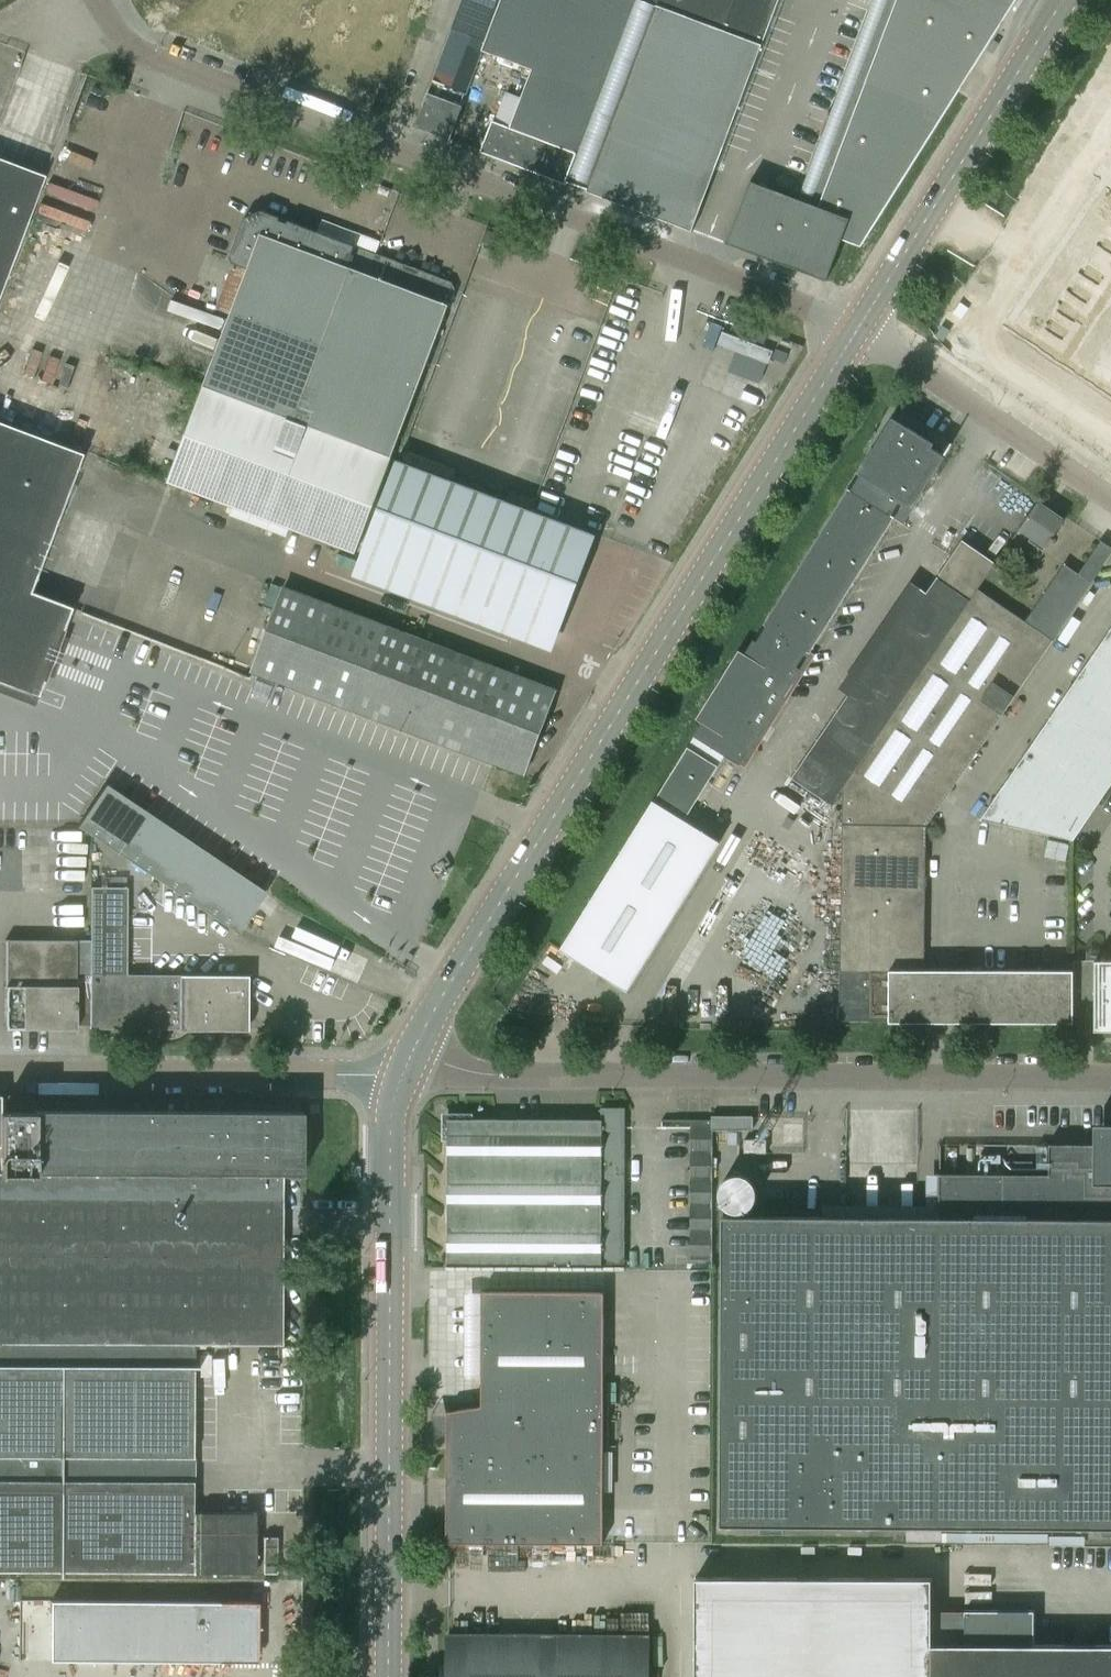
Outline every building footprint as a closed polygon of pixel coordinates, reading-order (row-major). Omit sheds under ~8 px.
[(450,140),(451,136),(462,105),(461,105),(467,89),(481,50),(487,35),(500,0),(463,0),(454,24),(448,39),(434,77),(428,92),(427,92),(416,122),(415,124),(414,126),(450,140)] [(487,35),(481,50),(531,69),(509,127),(492,121),(482,148),(481,151),(564,183),(633,0),(500,0),(487,35)] [(564,183),(691,230),(778,0),(633,0),(564,183)] [(818,207),(750,181),(726,243),(826,281),(841,239),(860,246),(958,91),(1015,0),(896,0),(818,207)] [(43,176),(0,159),(0,291),(43,176)] [(1008,322),(1110,393),(1110,171),(1008,322)] [(247,268),(203,386),(167,481),(355,552),(454,289),(451,282),(375,254),(260,210),(243,218),(229,256),(232,263),(247,268)] [(769,363),(773,350),(722,331),(717,343),(769,363)] [(912,506),(944,455),(931,447),(934,442),(896,419),(891,416),(856,472),(860,474),(849,491),(846,489),(834,508),(835,508),(805,556),(798,568),(763,624),(766,625),(756,642),(752,640),(694,734),(684,750),(652,800),(560,949),(627,991),(719,842),(684,820),(724,755),(740,764),(893,518),(898,521),(908,504),(912,506)] [(37,696),(70,607),(28,591),(81,453),(0,422),(0,682),(37,696)] [(396,450),(351,567),(553,644),(598,526),(396,450)] [(1052,537),(1064,519),(1037,501),(1019,528),(1045,547),(1050,540),(1051,541),(1053,538),(1052,537)] [(978,589),(987,575),(995,562),(962,539),(926,592),(920,588),(791,777),(831,804),(842,787),(978,589)] [(1100,540),(1078,573),(1064,563),(1024,621),(978,589),(842,787),(842,824),(839,1020),(889,1020),(889,1021),(979,1021),(979,970),(924,970),(926,826),(927,826),(927,823),(1014,695),(1052,639),(1110,553),(1110,546),(1101,539),(1100,540)] [(1007,544),(995,562),(987,575),(1006,587),(1013,577),(1005,571),(1018,552),(1007,544)] [(557,688),(554,687),(555,685),(536,677),(535,680),(285,585),(252,674),(524,775),(557,688)] [(1073,839),(1110,783),(1110,627),(1080,672),(1021,758),(980,819),(978,822),(1071,843),(1073,839)] [(265,891),(105,784),(77,826),(237,933),(265,891)] [(90,886),(90,942),(90,1027),(90,1028),(231,1029),(246,1029),(247,975),(126,974),(127,887),(90,886)] [(89,1028),(90,1028),(90,1027),(90,942),(76,942),(76,940),(5,939),(5,1028),(75,1028),(75,1026),(89,1026),(89,1028)] [(1073,970),(1073,1015),(1094,1015),(1094,1030),(1110,1030),(1110,959),(1094,959),(1094,969),(1073,969),(1073,970)] [(1073,1022),(1073,1015),(1073,970),(979,970),(979,1021),(1073,1022)] [(446,1265),(446,1268),(624,1269),(624,1216),(624,1108),(600,1107),(600,1120),(448,1119),(447,1265),(446,1265)] [(1,1131),(1,1174),(34,1174),(280,1175),(301,1175),(301,1112),(33,1110),(34,1112),(0,1112),(0,1131),(1,1131)] [(711,1119),(711,1129),(712,1129),(739,1129),(753,1129),(753,1120),(753,1115),(711,1115),(711,1119)] [(691,1120),(691,1206),(711,1206),(711,1120),(691,1120)] [(1094,1123),(1094,1144),(1049,1143),(1048,1166),(1048,1174),(939,1173),(939,1217),(722,1216),(720,1525),(760,1525),(760,1531),(785,1532),(785,1525),(1102,1527),(1101,1534),(1110,1534),(1110,1123),(1094,1123)] [(254,1573),(254,1512),(191,1512),(191,1343),(280,1343),(280,1175),(1,1174),(1,1131),(0,1131),(0,1572),(254,1573)] [(767,1139),(744,1139),(744,1153),(767,1153),(767,1139)] [(1033,1172),(1033,1161),(1005,1161),(1005,1172),(1033,1172)] [(481,1406),(451,1411),(447,1411),(446,1543),(602,1543),(604,1292),(482,1291),(481,1406)] [(262,1573),(276,1573),(276,1537),(262,1537),(262,1573)] [(696,1676),(1110,1676),(1110,1645),(931,1645),(931,1578),(697,1576),(696,1676)] [(253,1602),(50,1601),(50,1659),(252,1661),(253,1602)] [(447,1676),(647,1676),(647,1634),(448,1633),(447,1676)]
